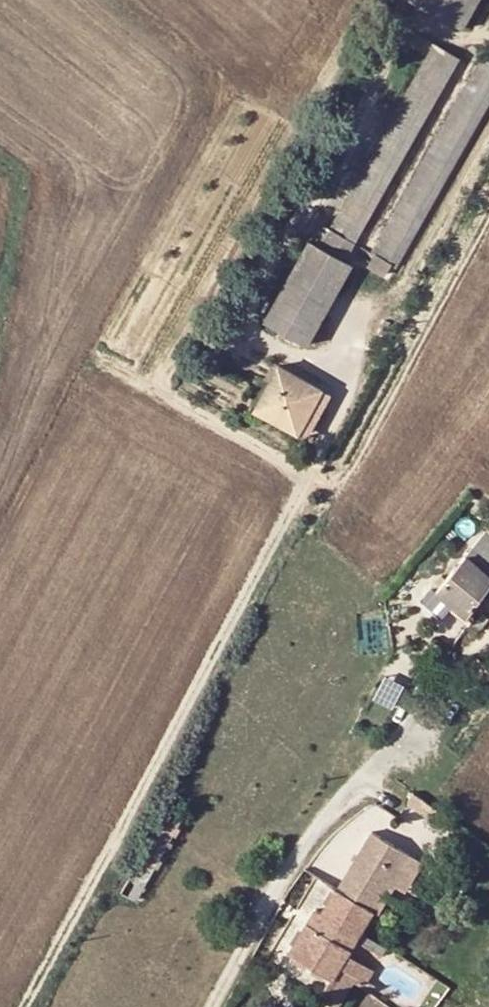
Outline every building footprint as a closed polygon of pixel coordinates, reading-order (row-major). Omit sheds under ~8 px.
[(477,0),(406,0),(460,30),(477,0)] [(313,243),(309,240),(263,321),(304,344),(350,264),(342,260),(457,57),(434,44),(328,229),(323,226),(313,243)] [(483,54),(370,253),(373,255),(368,265),(384,274),(389,264),(395,267),(488,101),(488,57),(483,54)] [(407,275),(424,284),(427,276),(411,267),(407,275)] [(321,389),(278,366),(254,411),(297,435),(304,420),(313,405),(321,389)] [(321,410),(313,405),(304,420),(313,424),(321,410)] [(435,591),(466,616),(488,585),(488,525),(435,591)] [(468,626),(477,633),(482,627),(474,619),(468,626)] [(407,800),(431,818),(436,810),(413,793),(407,800)] [(336,889),(372,910),(408,851),(371,829),(336,889)] [(295,958),(332,980),(372,910),(336,889),(295,958)] [(318,987),(317,985),(313,983),(310,982),(308,983),(305,985),(304,987),(303,989),(303,992),(303,994),(305,996),(307,998),(310,999),(312,999),(315,998),(317,996),(318,994),(319,992),(319,989),(318,987)]
